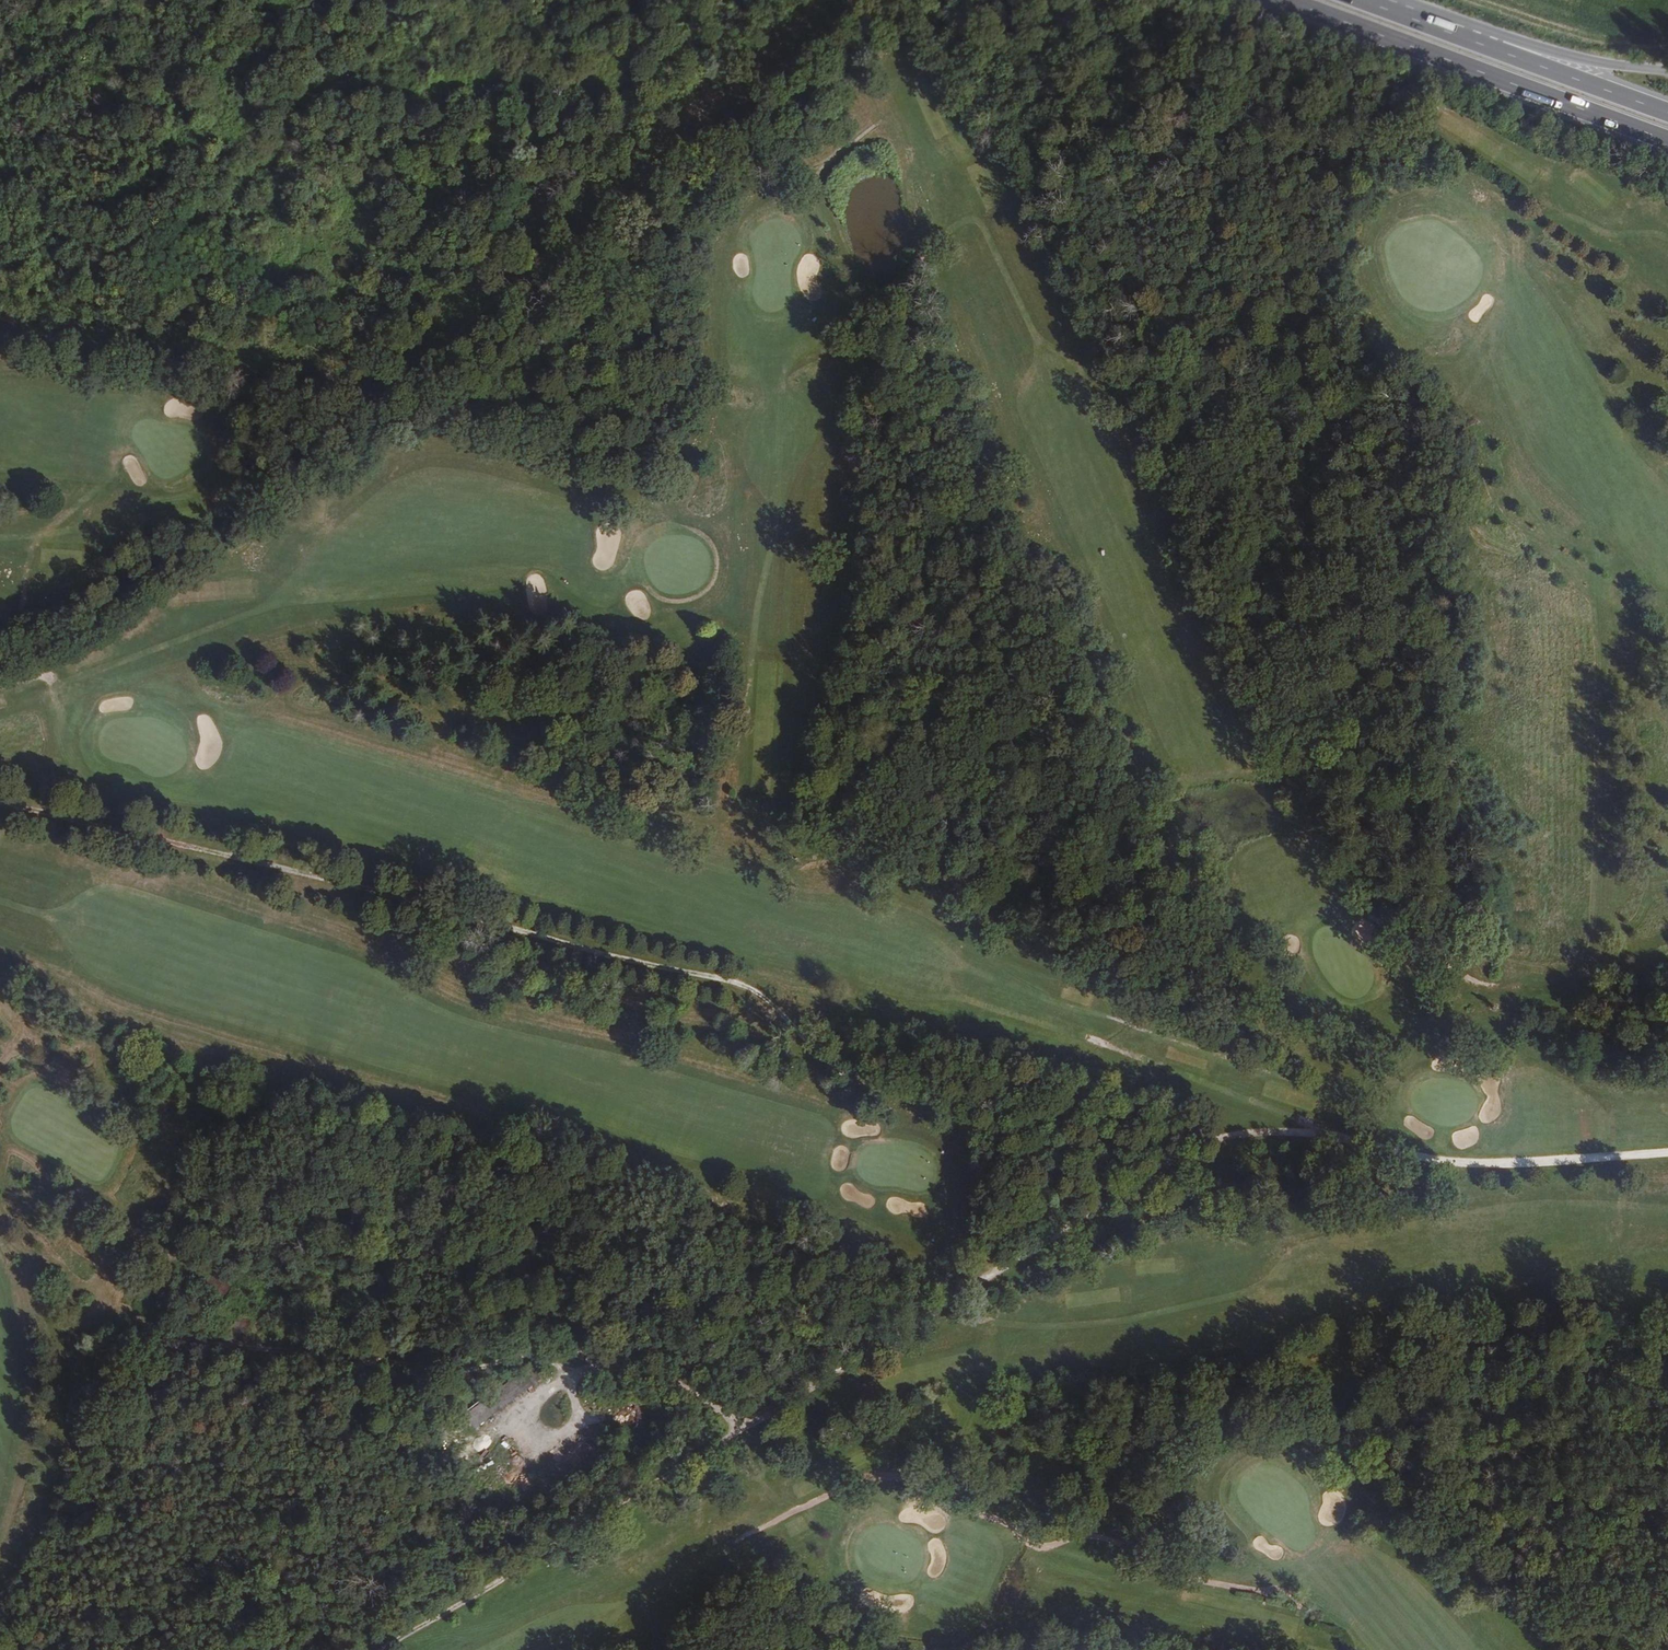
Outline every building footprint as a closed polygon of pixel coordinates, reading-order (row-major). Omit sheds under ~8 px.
[(472,1428),(544,1380),(534,1365),(462,1413),(472,1428)]
